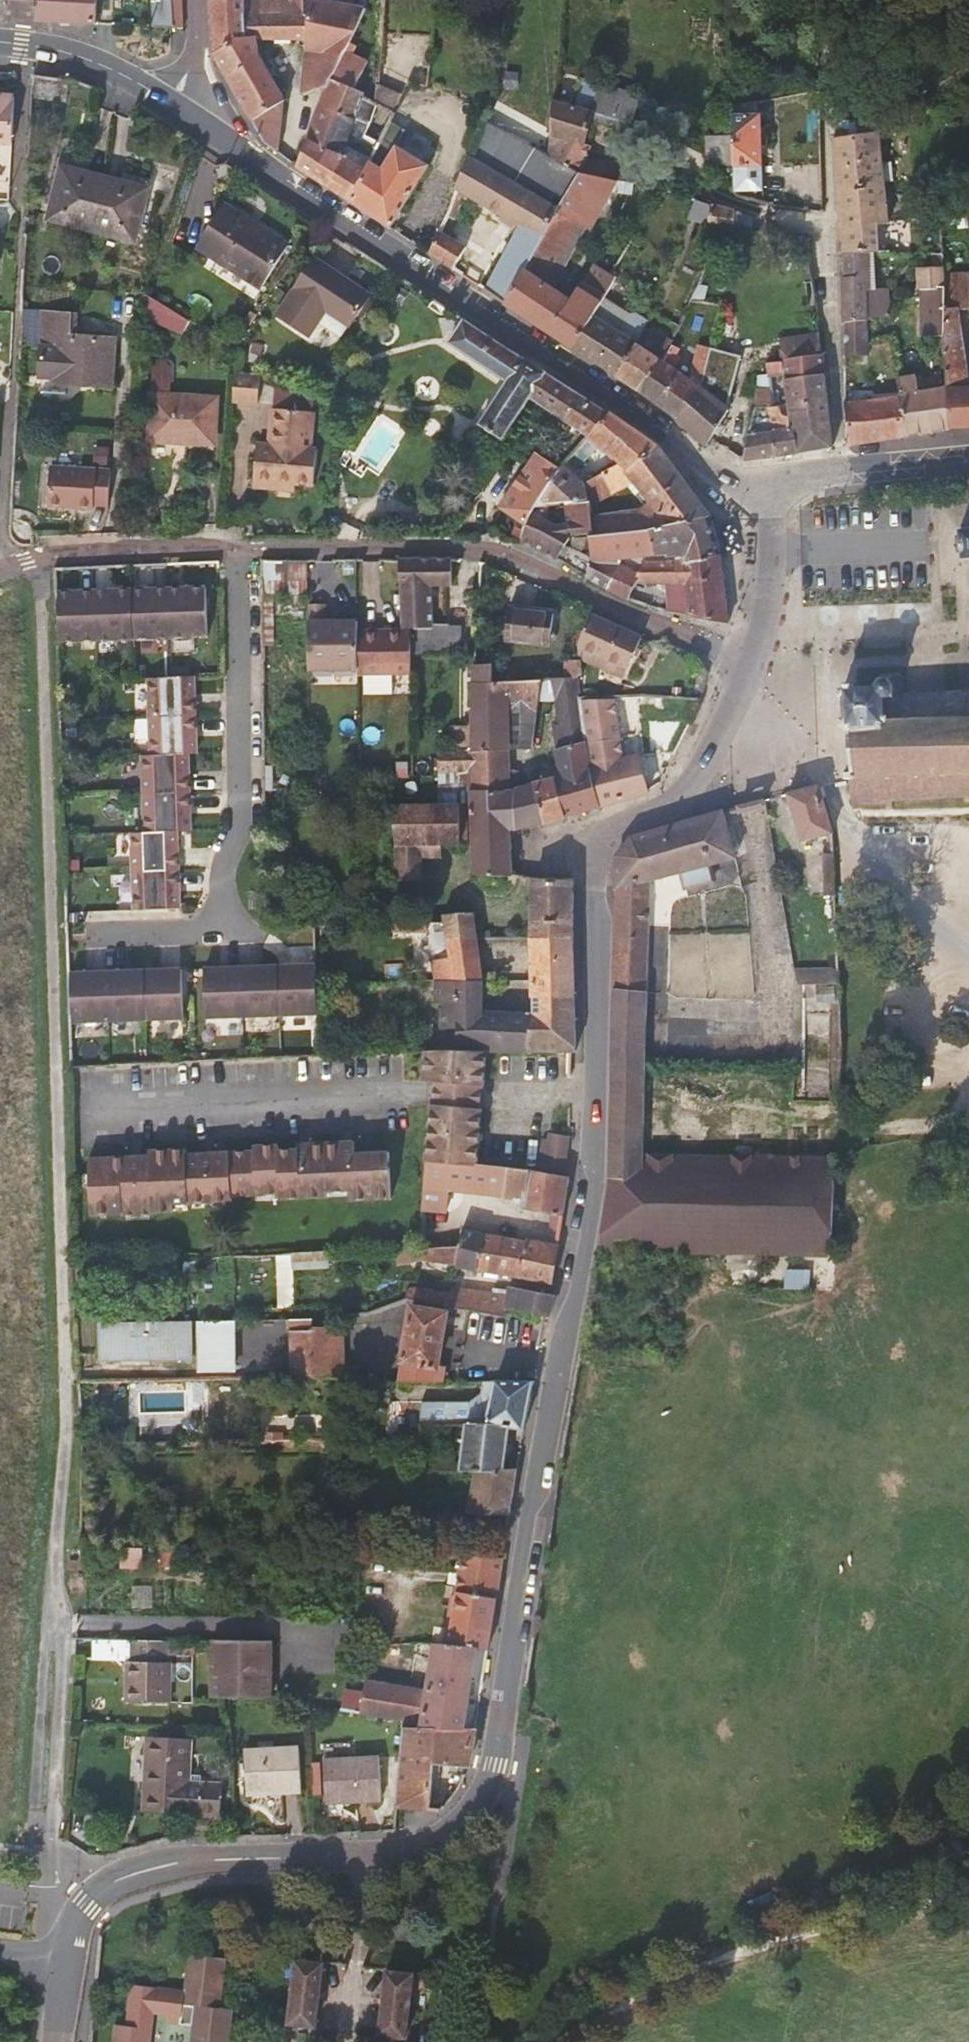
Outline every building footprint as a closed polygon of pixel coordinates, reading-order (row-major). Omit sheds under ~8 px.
[(4,19),(36,20),(39,20),(40,0),(5,0),(4,19)] [(39,20),(40,20),(98,22),(98,0),(40,0),(39,20)] [(152,24),(151,28),(184,28),(182,0),(150,0),(152,24)] [(213,53),(236,53),(235,19),(306,19),(306,0),(210,0),(213,53)] [(329,0),(306,0),(306,19),(306,40),(306,48),(343,55),(346,48),(365,7),(345,3),(329,0)] [(256,118),(286,100),(286,99),(260,55),(260,41),(306,40),(306,19),(235,19),(236,53),(213,53),(252,120),(256,118)] [(343,55),(306,48),(304,70),(302,94),(323,88),(327,87),(334,74),(343,55)] [(364,96),(364,95),(366,92),(357,87),(369,59),(346,48),(343,55),(334,74),(327,87),(323,88),(320,100),(354,119),(364,96)] [(558,53),(554,90),(561,92),(586,99),(594,102),(634,114),(643,80),(558,53)] [(519,72),(506,71),(505,88),(518,89),(519,72)] [(34,75),(33,95),(68,101),(69,80),(34,75)] [(377,95),(399,107),(406,93),(378,77),(377,88),(377,95)] [(586,99),(561,92),(554,90),(548,156),(578,174),(612,180),(622,182),(624,182),(627,166),(588,158),(591,141),(586,140),(594,102),(586,99)] [(364,96),(354,119),(370,127),(379,104),(364,96)] [(11,144),(14,98),(0,98),(0,143),(11,144)] [(281,145),(286,100),(256,118),(264,139),(275,149),(277,149),(281,145)] [(350,201),(383,138),(385,134),(370,127),(354,119),(320,100),(307,137),(309,138),(297,167),(333,190),(350,201)] [(734,166),(735,191),(764,191),(762,114),(734,114),(734,145),(734,166)] [(879,224),(897,222),(897,214),(889,215),(885,182),(893,181),(892,164),(883,164),(880,134),(889,134),(888,118),(836,124),(837,137),(833,138),(839,212),(878,209),(879,224)] [(383,138),(395,146),(405,130),(391,122),(385,134),(383,138)] [(507,302),(578,174),(548,156),(487,122),(475,156),(457,191),(447,217),(456,220),(465,194),(520,227),(486,288),(507,302)] [(395,146),(383,138),(350,201),(391,227),(429,168),(423,165),(422,158),(410,150),(402,151),(395,146)] [(434,177),(457,191),(475,156),(453,143),(434,177)] [(734,166),(734,145),(714,146),(716,169),(734,166)] [(90,163),(56,154),(43,207),(50,209),(48,218),(135,241),(138,230),(145,232),(158,180),(122,171),(119,181),(87,172),(90,163)] [(572,301),(553,288),(544,282),(577,222),(587,226),(612,180),(578,174),(507,302),(505,304),(535,324),(572,349),(573,347),(605,295),(606,294),(615,280),(610,276),(611,274),(596,265),(586,280),(572,301)] [(544,282),(553,288),(582,236),(590,239),(622,182),(612,180),(587,226),(577,222),(544,282)] [(692,218),(711,222),(712,206),(712,204),(698,200),(692,218)] [(289,242),(224,203),(198,246),(263,286),(289,242)] [(740,211),(712,206),(711,222),(711,231),(734,231),(754,233),(755,230),(755,228),(759,228),(759,222),(743,214),(740,211)] [(882,251),(879,224),(878,209),(839,212),(842,254),(845,254),(866,252),(879,251),(882,251)] [(467,242),(442,229),(430,252),(453,267),(467,242)] [(925,237),(927,253),(939,252),(937,236),(925,237)] [(892,316),(891,299),(890,287),(877,287),(876,273),(867,273),(866,252),(845,254),(847,277),(844,278),(846,322),(869,320),(873,320),(873,317),(892,316)] [(943,254),(935,254),(935,268),(919,268),(920,289),(944,287),(943,274),(943,254)] [(372,294),(317,258),(279,315),(310,335),(327,309),(352,325),(372,294)] [(943,274),(944,287),(946,335),(949,388),(950,430),(961,429),(968,429),(968,380),(960,309),(968,309),(968,272),(943,274)] [(709,286),(700,283),(691,301),(704,303),(709,286)] [(924,336),(946,335),(944,287),(920,289),(921,297),(924,336)] [(188,318),(145,291),(143,315),(183,332),(188,318)] [(613,300),(605,295),(573,347),(595,361),(617,376),(637,342),(643,325),(646,319),(636,312),(628,314),(616,331),(600,320),(613,300)] [(685,313),(676,309),(670,322),(679,326),(685,313)] [(20,345),(42,346),(43,312),(22,311),(21,328),(20,345)] [(250,328),(258,316),(251,311),(243,323),(250,328)] [(71,313),(43,312),(42,346),(40,376),(57,377),(57,381),(112,384),(114,339),(70,336),(71,313)] [(465,319),(448,343),(507,382),(480,423),(491,431),(503,439),(508,432),(531,398),(547,375),(535,367),(465,319)] [(846,325),(847,355),(869,355),(869,344),(869,320),(846,322),(846,325)] [(665,361),(672,345),(643,325),(637,342),(617,376),(639,391),(661,359),(665,361)] [(781,338),(783,359),(821,354),(821,347),(819,333),(781,338)] [(673,342),(672,345),(665,361),(661,359),(639,391),(650,398),(677,419),(701,388),(712,348),(712,346),(711,346),(699,344),(691,379),(677,369),(682,357),(676,352),(678,346),(673,342)] [(712,348),(701,388),(677,419),(707,445),(712,438),(730,410),(726,407),(740,356),(712,348)] [(768,375),(771,407),(780,406),(777,381),(784,380),(789,417),(793,418),(798,453),(833,447),(821,354),(783,359),(766,361),(768,375)] [(154,360),(153,379),(150,439),(177,440),(177,436),(218,437),(220,399),(171,397),(171,380),(172,368),(164,361),(154,360)] [(233,371),(231,400),(257,401),(258,380),(258,372),(233,371)] [(531,398),(582,433),(588,437),(589,435),(608,413),(547,375),(531,398)] [(771,407),(768,375),(759,376),(755,408),(771,407)] [(950,430),(949,388),(918,391),(916,377),(897,379),(899,394),(904,437),(945,431),(950,430)] [(870,398),(845,401),(845,408),(848,444),(904,437),(899,394),(870,398)] [(257,441),(254,477),(276,479),(276,473),(292,474),(292,480),(312,482),(315,446),(309,445),(311,408),(271,405),(268,442),(257,441)] [(781,415),(780,406),(771,407),(755,408),(745,459),(790,453),(798,453),(793,418),(789,417),(781,415)] [(608,413),(589,435),(620,464),(627,471),(659,447),(657,444),(610,411),(608,413)] [(588,437),(582,433),(554,463),(561,468),(566,463),(588,437)] [(620,464),(587,482),(587,497),(613,490),(614,494),(628,486),(645,506),(641,510),(588,517),(589,535),(656,528),(708,517),(711,516),(706,508),(664,451),(659,447),(627,471),(620,464)] [(517,519),(528,526),(540,505),(561,468),(554,463),(537,452),(499,507),(517,519)] [(561,468),(540,505),(586,500),(587,497),(587,482),(566,463),(561,468)] [(90,507),(108,508),(110,472),(48,469),(47,510),(90,512),(90,507)] [(292,489),(292,480),(292,474),(276,473),(276,479),(254,477),(253,486),(292,489)] [(568,543),(571,546),(570,536),(589,535),(588,517),(586,500),(540,505),(528,526),(525,532),(519,541),(541,548),(558,559),(568,543)] [(616,572),(621,563),(623,559),(668,555),(721,551),(708,517),(656,528),(589,535),(592,558),(595,559),(586,575),(593,579),(607,587),(616,572)] [(528,526),(517,519),(513,527),(525,532),(528,526)] [(959,530),(962,559),(968,559),(968,529),(959,530)] [(562,561),(571,546),(568,543),(558,559),(560,560),(562,561)] [(595,559),(592,558),(571,546),(562,561),(586,575),(595,559)] [(640,562),(638,583),(686,584),(687,598),(677,598),(678,614),(684,615),(728,623),(721,551),(668,555),(668,559),(640,562)] [(309,595),(309,559),(264,561),(264,595),(274,595),(305,595),(309,595)] [(412,631),(415,631),(435,630),(434,628),(433,587),(455,586),(455,559),(400,560),(403,631),(412,631)] [(640,562),(621,563),(616,572),(638,583),(640,562)] [(629,599),(638,583),(616,572),(607,587),(629,599)] [(208,586),(56,592),(57,642),(209,635),(208,586)] [(274,595),(264,595),(264,646),(274,646),(274,619),(305,619),(305,595),(274,595)] [(328,604),(309,604),(309,669),(359,669),(359,631),(359,622),(328,622),(328,604)] [(556,624),(515,606),(502,633),(543,652),(556,624)] [(627,668),(642,635),(589,613),(576,641),(578,656),(596,654),(627,668)] [(449,628),(434,628),(435,630),(415,631),(415,651),(415,653),(462,653),(462,641),(449,628)] [(412,631),(403,631),(364,631),(365,675),(412,674),(412,631)] [(564,660),(565,681),(581,681),(578,660),(564,660)] [(693,681),(705,686),(709,672),(697,662),(693,681)] [(510,749),(532,748),(535,720),(540,682),(491,682),(491,665),(475,665),(475,681),(471,681),(471,750),(510,749)] [(195,700),(195,678),(149,679),(152,753),(145,753),(147,830),(133,831),(135,906),(179,904),(179,882),(182,882),(181,851),(178,851),(178,829),(192,829),(191,804),(194,804),(194,790),(194,773),(191,773),(190,752),(196,752),(196,732),(199,732),(199,700),(195,700)] [(896,693),(895,684),(890,679),(879,680),(876,684),(876,688),(854,689),(854,685),(844,684),(845,689),(838,690),(839,697),(845,698),(846,718),(839,721),(840,728),(846,728),(846,732),(851,732),(853,776),(851,780),(851,798),(852,806),(892,805),(892,801),(964,799),(964,803),(968,803),(968,691),(896,693)] [(554,749),(560,748),(587,741),(587,740),(580,697),(583,697),(581,681),(565,681),(553,682),(556,706),(558,725),(553,725),(554,749)] [(700,700),(705,686),(693,681),(688,699),(700,700)] [(540,682),(535,720),(544,719),(544,714),(550,713),(549,706),(556,706),(553,682),(540,682)] [(649,794),(648,788),(638,754),(620,759),(611,698),(592,697),(583,697),(580,697),(587,740),(587,741),(590,767),(601,809),(649,794)] [(587,741),(560,748),(554,749),(554,776),(565,818),(601,809),(590,767),(587,741)] [(472,875),(514,877),(511,832),(544,823),(534,782),(511,789),(510,758),(510,749),(471,750),(438,750),(438,762),(439,773),(440,805),(460,804),(470,804),(472,875)] [(273,766),(265,766),(265,791),(274,791),(273,766)] [(294,779),(284,774),(279,783),(290,788),(294,779)] [(544,823),(565,818),(554,776),(534,782),(544,823)] [(819,788),(786,797),(798,843),(832,835),(819,788)] [(423,846),(443,846),(459,845),(460,804),(440,805),(432,805),(425,805),(415,806),(395,806),(395,829),(395,849),(398,849),(397,892),(423,892),(423,859),(423,846)] [(650,881),(682,873),(708,866),(735,859),(724,813),(656,831),(629,838),(615,850),(609,1029),(606,1072),(645,1073),(647,997),(650,881)] [(443,859),(443,846),(423,846),(423,859),(443,859)] [(821,887),(832,887),(832,854),(821,854),(821,887)] [(712,881),(708,866),(682,873),(686,889),(712,881)] [(574,880),(532,878),(530,937),(531,937),(573,938),(574,880)] [(832,896),(832,887),(821,887),(820,896),(832,896)] [(424,915),(424,922),(450,921),(449,936),(478,936),(475,913),(424,915)] [(405,922),(405,938),(427,938),(434,980),(433,1004),(442,1004),(439,1028),(457,1028),(457,1050),(489,1051),(500,1051),(556,1053),(570,1054),(576,1054),(573,938),(531,937),(531,1013),(481,1011),(484,981),(478,936),(449,936),(450,921),(424,922),(405,922)] [(379,939),(405,938),(405,922),(396,922),(379,922),(379,939)] [(204,1018),(314,1014),(314,964),(203,967),(204,1018)] [(181,967),(66,971),(67,1004),(68,1021),(183,1017),(181,967)] [(813,984),(833,984),(833,971),(794,972),(797,985),(813,984)] [(815,1003),(834,1003),(833,984),(813,984),(815,1003)] [(425,1160),(427,1161),(478,1164),(485,1093),(489,1051),(457,1050),(420,1052),(421,1081),(434,1081),(433,1093),(425,1160)] [(643,1154),(645,1073),(606,1072),(599,1203),(596,1252),(728,1255),(744,1255),(762,1255),(810,1256),(817,1256),(836,1257),(865,1257),(870,1145),(867,1145),(833,1144),(832,1157),(802,1157),(643,1154)] [(539,1166),(566,1171),(573,1134),(546,1129),(539,1166)] [(802,1143),(802,1157),(832,1157),(833,1144),(802,1143)] [(224,1201),(250,1200),(273,1199),(273,1206),(320,1205),(320,1198),(342,1197),(342,1204),(342,1206),(385,1205),(383,1157),(349,1159),(348,1146),(292,1148),(293,1154),(273,1155),(273,1149),(250,1150),(250,1156),(181,1158),(181,1153),(148,1154),(148,1159),(82,1162),(85,1217),(115,1216),(115,1219),(146,1217),(146,1215),(166,1215),(165,1208),(165,1203),(181,1202),(181,1207),(224,1206),(224,1201)] [(476,1198),(525,1200),(531,1171),(487,1164),(478,1164),(427,1161),(420,1215),(473,1218),(476,1198)] [(531,1171),(525,1200),(523,1208),(564,1216),(571,1177),(565,1176),(542,1172),(531,1171)] [(273,1199),(250,1200),(250,1207),(273,1206),(273,1199)] [(456,1268),(523,1279),(531,1241),(463,1228),(459,1246),(421,1247),(421,1261),(456,1266),(456,1268)] [(559,1247),(531,1241),(523,1279),(552,1284),(555,1270),(559,1247)] [(292,1253),(293,1269),(328,1268),(328,1252),(315,1252),(292,1253)] [(293,1283),(293,1269),(292,1253),(276,1254),(277,1283),(293,1283)] [(744,1255),(728,1255),(727,1269),(762,1271),(762,1255),(744,1255)] [(817,1256),(810,1256),(809,1274),(836,1274),(836,1257),(817,1256)] [(215,1273),(215,1257),(197,1258),(197,1273),(215,1273)] [(409,1286),(407,1299),(468,1310),(505,1317),(507,1310),(543,1316),(551,1318),(556,1295),(551,1294),(509,1286),(507,1293),(451,1287),(450,1292),(409,1286)] [(410,1306),(396,1382),(445,1381),(446,1372),(447,1368),(439,1367),(449,1312),(410,1306)] [(315,1326),(310,1326),(310,1319),(290,1319),(292,1378),(316,1377),(341,1377),(341,1336),(315,1336),(315,1326)] [(193,1358),(193,1320),(98,1322),(99,1359),(193,1358)] [(235,1371),(234,1321),(197,1321),(197,1372),(235,1371)] [(315,1326),(315,1336),(341,1336),(341,1377),(343,1376),(343,1326),(315,1326)] [(494,1381),(484,1426),(503,1426),(509,1427),(524,1430),(532,1393),(534,1380),(531,1380),(494,1381)] [(466,1426),(460,1470),(460,1471),(475,1471),(504,1470),(509,1427),(503,1426),(484,1426),(466,1426)] [(504,1470),(475,1471),(464,1514),(511,1514),(518,1470),(504,1470)] [(504,1558),(462,1554),(456,1590),(457,1590),(448,1645),(477,1649),(490,1650),(495,1622),(504,1558)] [(169,1655),(169,1640),(138,1639),(129,1639),(129,1643),(129,1660),(129,1662),(126,1662),(126,1703),(170,1703),(171,1662),(169,1662),(169,1655)] [(211,1650),(211,1640),(169,1640),(169,1655),(194,1656),(193,1652),(204,1653),(203,1650),(211,1650)] [(211,1640),(211,1650),(211,1698),(229,1698),(273,1698),(274,1641),(211,1640)] [(129,1660),(129,1643),(96,1643),(96,1660),(129,1660)] [(448,1645),(434,1644),(427,1690),(365,1680),(362,1697),(343,1694),(341,1710),(378,1716),(404,1720),(403,1728),(465,1729),(477,1649),(448,1645)] [(477,1730),(465,1729),(403,1728),(399,1807),(430,1810),(434,1763),(467,1767),(470,1767),(477,1730)] [(192,1738),(156,1736),(155,1750),(144,1750),(141,1811),(219,1816),(221,1787),(189,1785),(192,1738)] [(155,1750),(156,1736),(145,1736),(144,1750),(155,1750)] [(302,1792),(299,1746),(244,1749),(247,1795),(302,1792)] [(381,1800),(378,1754),(324,1758),(326,1804),(381,1800)] [(182,2003),(193,2004),(191,2026),(189,2041),(228,2041),(232,2009),(220,2008),(225,1957),(187,1953),(183,1992),(182,2003)] [(318,2038),(326,1974),(298,1970),(290,2035),(318,2038)] [(406,2038),(413,1972),(408,1972),(386,1970),(379,2034),(406,2038)] [(131,1985),(126,2024),(152,2027),(153,2014),(168,2015),(167,2023),(191,2026),(193,2004),(182,2003),(183,1992),(131,1985)] [(152,2027),(126,2024),(115,2023),(113,2041),(150,2041),(152,2027)]
